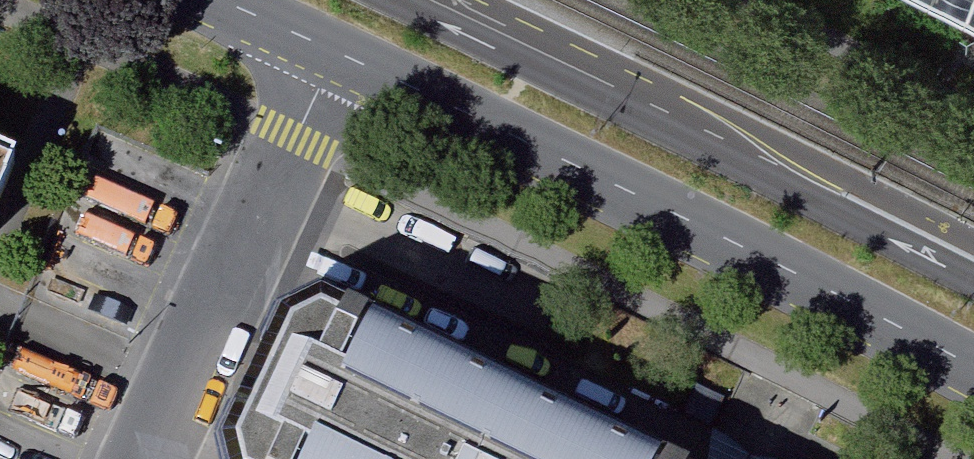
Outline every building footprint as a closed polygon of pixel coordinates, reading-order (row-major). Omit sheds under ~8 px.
[(973,38),(973,0),(897,0),(973,38)] [(0,159),(0,220),(21,168),(0,159)] [(233,458),(667,458),(351,312),(337,341),(318,332),(286,346),(233,458)]
